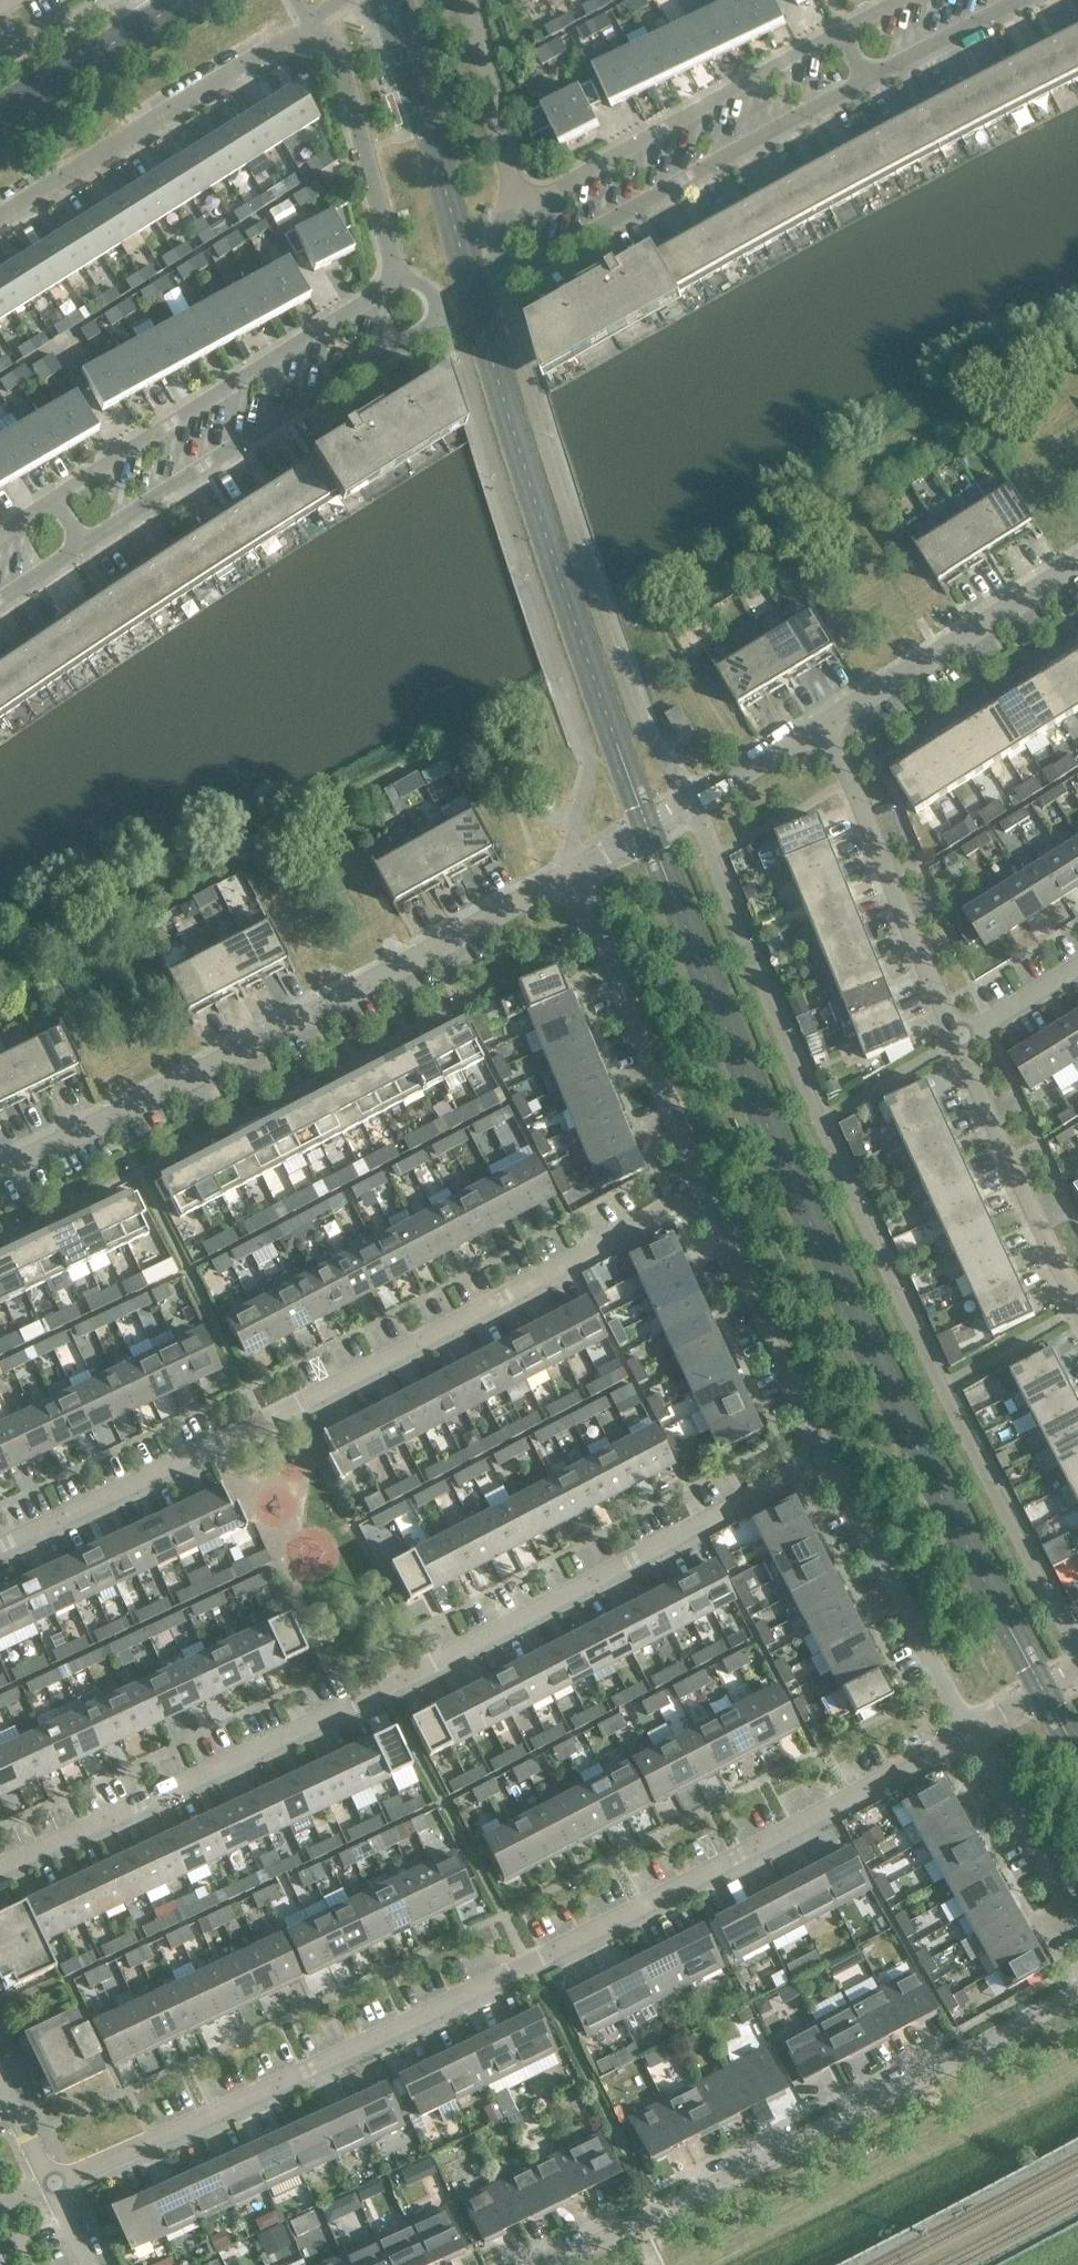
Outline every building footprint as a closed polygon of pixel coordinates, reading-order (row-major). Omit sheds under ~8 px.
[(595,0),(583,7),(588,16),(601,9),(595,0)] [(601,9),(613,2),(612,0),(595,0),(601,9)] [(636,12),(630,0),(618,7),(624,19),(636,12)] [(646,0),(631,0),(630,0),(636,12),(649,5),(646,0)] [(757,15),(750,0),(735,0),(728,3),(747,44),(767,35),(757,15)] [(775,0),(750,0),(757,15),(767,35),(787,26),(777,5),(775,0)] [(747,44),(728,3),(709,12),(728,53),(747,44)] [(728,53),(709,12),(690,21),(709,62),(728,53)] [(571,14),(558,20),(563,30),(576,23),(571,14)] [(612,26),(605,14),(593,21),(599,33),(612,26)] [(563,30),(558,20),(546,27),(551,36),(563,30)] [(599,33),(593,21),(586,24),(593,36),(599,33)] [(709,62),(690,21),(670,30),(690,71),(709,62)] [(593,36),(586,24),(580,28),(586,40),(593,36)] [(1074,28),(1056,37),(1053,31),(1044,35),(1047,41),(1029,51),(1052,94),(1052,93),(1073,82),(1073,83),(1074,83),(1074,82),(1077,80),(1077,36),(1074,28)] [(690,71),(670,30),(651,39),(670,80),(690,71)] [(567,51),(560,39),(548,45),(555,58),(567,51)] [(670,80),(651,39),(632,48),(651,89),(670,80)] [(555,58),(548,45),(535,52),(542,65),(555,58)] [(651,89),(632,48),(613,57),(622,77),(632,98),(651,89)] [(1052,94),(1029,51),(1012,60),(1008,53),(1000,58),(1003,64),(985,73),(1008,117),(1008,116),(1029,105),(1029,106),(1030,105),(1030,104),(1051,94),(1051,95),(1052,94)] [(622,77),(613,57),(592,66),(602,87),(611,108),(632,98),(622,77)] [(1008,117),(985,73),(967,83),(964,76),(956,81),(959,87),(941,96),(964,140),(964,139),(985,128),(985,129),(986,128),(986,127),(1007,116),(1007,117),(1008,117)] [(602,103),(592,82),(526,115),(532,139),(551,129),(561,148),(601,128),(591,109),(602,103)] [(296,84),(277,96),(300,132),(319,120),(296,84)] [(300,132),(277,96),(259,107),(282,143),(300,132)] [(964,140),(941,96),(923,106),(919,100),(911,104),(914,110),(896,120),(919,163),(920,163),(919,162),(940,151),(941,152),(942,151),(942,150),(963,139),(963,140),(964,140)] [(282,143),(259,107),(241,119),(264,155),(282,143)] [(264,155),(241,119),(223,130),(246,166),(264,155)] [(919,163),(896,120),(878,129),(875,123),(867,128),(870,134),(852,143),(875,187),(876,186),(875,185),(896,174),(897,175),(898,175),(897,174),(918,163),(919,164),(919,163)] [(246,166),(223,130),(205,141),(228,177),(246,166)] [(228,177),(205,141),(187,153),(210,189),(228,177)] [(875,187),(852,143),(834,153),(831,147),(823,151),(826,158),(808,167),(831,210),(832,210),(831,209),(852,198),(853,199),(854,198),(854,197),(874,186),(875,187)] [(325,152),(316,157),(323,169),(332,164),(325,152)] [(210,189),(187,153),(169,164),(192,200),(210,189)] [(323,169),(316,157),(307,163),(314,175),(323,169)] [(192,200),(169,164),(151,175),(174,211),(192,200)] [(831,210),(808,167),(790,177),(787,171),(778,175),(782,182),(764,191),(788,234),(788,233),(809,222),(809,223),(810,222),(810,221),(830,210),(831,211),(831,210)] [(174,211),(151,175),(133,187),(156,223),(174,211)] [(294,175),(282,183),(287,192),(299,184),(294,175)] [(324,193),(317,181),(305,189),(312,200),(324,193)] [(287,192),(282,183),(270,191),(275,200),(287,192)] [(156,223),(133,187),(115,198),(138,234),(156,223)] [(312,200),(305,189),(293,196),(300,208),(312,200)] [(788,234),(764,191),(746,201),(743,195),(735,199),(738,206),(721,215),(744,258),(745,258),(744,257),(765,246),(766,247),(766,246),(767,246),(766,245),(787,234),(787,235),(788,234)] [(138,234),(115,198),(97,209),(120,245),(138,234)] [(258,198),(246,206),(251,215),(263,207),(258,198)] [(347,205),(283,237),(295,257),(304,252),(314,272),(354,252),(344,233),(353,228),(347,205)] [(251,215),(246,206),(234,213),(239,222),(251,215)] [(120,245),(97,209),(79,221),(102,256),(120,245)] [(744,258),(721,215),(703,225),(699,219),(691,224),(695,230),(677,240),(701,283),(702,282),(701,281),(722,270),(722,271),(723,270),(723,269),(743,258),(744,259),(744,258)] [(102,256),(79,221),(61,232),(84,268),(102,256)] [(222,221),(210,228),(215,237),(227,230),(222,221)] [(264,221),(255,227),(259,235),(269,229),(264,221)] [(259,235),(255,227),(245,233),(250,241),(259,235)] [(215,237),(210,228),(198,236),(203,245),(215,237)] [(84,268),(61,232),(43,243),(66,279),(84,268)] [(243,243),(236,232),(224,239),(231,251),(243,243)] [(231,251),(224,239),(212,247),(219,258),(231,251)] [(701,283),(677,240),(659,250),(656,244),(652,246),(654,250),(679,295),(680,294),(700,282),(701,283)] [(66,279),(43,243),(25,255),(48,290),(66,279)] [(186,243),(174,251),(179,260),(191,252),(186,243)] [(679,295),(654,250),(619,270),(613,259),(591,272),(576,281),(582,291),(528,321),(544,379),(683,300),(680,294),(679,295)] [(179,260),(174,251),(162,258),(167,268),(179,260)] [(48,290),(25,255),(7,266),(30,302),(48,290)] [(207,266),(200,255),(188,262),(195,273),(207,266)] [(299,280),(288,260),(269,270),(279,290),(290,310),(310,300),(299,280)] [(195,273),(188,262),(176,270),(183,281),(195,273)] [(7,266),(0,270),(0,294),(12,313),(30,302),(7,266)] [(150,266),(138,274),(143,283),(155,275),(150,266)] [(290,310),(279,290),(269,270),(250,281),(271,320),(290,310)] [(143,283),(138,274),(126,281),(131,290),(143,283)] [(171,288),(164,277),(152,285),(159,296),(171,288)] [(271,320),(250,281),(231,291),(253,331),(271,320)] [(159,296),(152,285),(140,292),(147,303),(159,296)] [(114,289),(102,296),(107,305),(119,298),(114,289)] [(253,331),(231,291),(212,301),(234,341),(253,331)] [(0,294),(0,321),(12,313),(0,294)] [(107,305),(102,296),(90,304),(95,313),(107,305)] [(135,311),(128,300),(116,307),(123,319),(135,311)] [(234,341),(212,301),(194,311),(215,351),(234,341)] [(123,319),(116,307),(104,315),(111,326),(123,319)] [(54,326),(66,319),(60,310),(48,317),(54,326)] [(78,311),(66,319),(71,328),(83,320),(78,311)] [(215,351),(194,311),(175,321),(197,361),(215,351)] [(71,328),(66,319),(54,326),(59,336),(71,328)] [(197,361),(175,321),(156,331),(178,371),(197,361)] [(100,333),(93,322),(81,330),(88,341),(100,333)] [(178,371),(156,331),(138,341),(159,381),(178,371)] [(42,334),(30,342),(35,351),(47,343),(42,334)] [(159,381),(138,341),(119,351),(140,391),(159,381)] [(35,351),(30,342),(18,349),(23,358),(35,351)] [(140,391),(119,351),(100,361),(111,381),(122,401),(140,391)] [(51,355),(42,361),(47,368),(56,362),(51,355)] [(0,360),(0,373),(11,366),(6,357),(0,360)] [(47,368),(42,361),(33,367),(37,374),(47,368)] [(111,381),(100,361),(81,372),(91,392),(102,412),(122,401),(111,381)] [(61,370),(56,362),(47,368),(51,376),(61,370)] [(24,366),(12,373),(19,384),(31,377),(24,366)] [(51,376),(47,368),(37,374),(42,382),(51,376)] [(447,369),(382,410),(376,400),(339,423),(345,433),(311,454),(338,497),(342,504),(465,427),(447,369)] [(12,373),(0,381),(7,392),(19,384),(12,373)] [(87,413),(76,394),(57,405),(68,424),(79,444),(99,433),(87,413)] [(79,444),(68,424),(57,405),(38,415),(61,455),(79,444)] [(61,455),(38,415),(20,426),(42,465),(61,455)] [(42,465),(20,426),(1,437),(24,476),(42,465)] [(1,437),(0,437),(0,477),(5,486),(24,476),(1,437)] [(308,459),(304,462),(291,470),(318,511),(318,510),(338,497),(311,454),(308,450),(304,453),(308,459)] [(318,511),(291,470),(274,481),(270,475),(264,479),(267,485),(249,496),(276,538),(276,537),(276,536),(296,524),(296,525),(297,524),(297,523),(317,510),(317,511),(318,511)] [(1042,534),(1010,483),(985,498),(1014,543),(1032,531),(1036,537),(1042,534)] [(276,538),(249,496),(231,508),(227,502),(222,505),(225,511),(207,523),(234,564),(234,563),(254,550),(254,551),(255,551),(255,550),(275,537),(275,538),(276,538)] [(1014,543),(985,498),(962,513),(994,564),(999,561),(995,554),(1014,543)] [(994,564),(962,513),(938,528),(967,573),(985,561),(989,568),(994,564)] [(234,564),(207,523),(189,535),(185,528),(180,532),(183,538),(165,550),(192,591),(193,591),(192,590),(212,577),(213,578),(214,578),(213,577),(233,564),(233,565),(234,564)] [(967,573),(938,528),(914,544),(946,595),(952,591),(948,585),(967,573)] [(192,591),(165,550),(148,562),(144,556),(137,560),(141,566),(123,578),(150,619),(151,618),(150,618),(170,605),(171,605),(172,605),(171,604),(191,591),(192,592),(192,591)] [(150,619),(123,578),(105,589),(101,583),(95,587),(99,593),(94,597),(82,605),(109,646),(109,645),(129,632),(129,633),(130,632),(129,631),(149,618),(150,619)] [(109,646),(82,605),(64,617),(60,611),(54,615),(58,621),(52,625),(40,633),(67,674),(68,674),(67,673),(87,660),(87,661),(89,660),(88,659),(108,646),(108,647),(109,646)] [(843,659),(812,607),(787,622),(814,668),(833,656),(837,663),(843,659)] [(814,668),(787,622),(763,637),(795,689),(800,686),(796,679),(814,668)] [(40,633),(22,645),(18,639),(12,643),(16,649),(0,660),(0,664),(26,702),(27,702),(26,701),(46,687),(46,688),(47,688),(47,687),(66,674),(67,674),(40,633)] [(795,689),(763,637),(739,651),(767,697),(785,685),(789,692),(795,689)] [(767,697),(739,651),(714,666),(746,718),(752,714),(748,708),(767,697)] [(1072,660),(1054,671),(1077,709),(1077,669),(1072,660)] [(0,664),(0,719),(5,715),(5,716),(6,716),(6,715),(25,701),(26,702),(0,664)] [(1054,671),(1036,683),(1061,722),(1077,712),(1077,709),(1054,671)] [(1061,722),(1036,683),(1018,694),(1043,734),(1061,722)] [(1043,734),(1018,694),(1000,705),(1025,745),(1043,734)] [(1025,745),(1000,705),(982,717),(1007,757),(1025,745)] [(666,715),(681,739),(694,731),(680,707),(666,715)] [(1007,757),(982,717),(964,728),(989,768),(1007,757)] [(989,768),(964,728),(946,739),(971,779),(989,768)] [(971,779),(946,739),(928,751),(953,791),(971,779)] [(953,791),(928,751),(910,762),(935,802),(953,791)] [(1061,761),(1068,773),(1077,767),(1077,765),(1071,755),(1061,761)] [(1068,773),(1061,761),(1050,768),(1058,780),(1068,773)] [(935,802),(910,762),(892,774),(917,814),(935,802)] [(394,785),(403,800),(416,793),(408,778),(394,785)] [(1035,778),(1025,784),(1032,796),(1043,789),(1035,778)] [(1032,796),(1025,784),(1014,791),(1022,803),(1032,796)] [(1068,792),(1063,784),(1050,792),(1055,800),(1068,792)] [(1055,800),(1050,792),(1038,800),(1043,808),(1055,800)] [(534,799),(541,813),(553,806),(545,793),(534,799)] [(999,800),(989,807),(996,819),(1007,812),(999,800)] [(996,819),(989,807),(978,813),(986,825),(996,819)] [(499,861),(470,808),(444,822),(470,868),(489,858),(493,864),(499,861)] [(1030,816),(1025,809),(1012,816),(1017,824),(1030,816)] [(1017,824),(1012,816),(1000,824),(1005,832),(1017,824)] [(824,829),(820,817),(792,828),(791,827),(781,833),(776,835),(779,842),(759,855),(765,871),(787,862),(787,861),(831,844),(825,829),(824,829)] [(470,868),(444,822),(420,835),(449,888),(454,885),(451,879),(470,868)] [(963,823),(953,830),(960,841),(971,835),(963,823)] [(960,841),(953,830),(942,836),(950,848),(960,841)] [(991,841),(986,833),(974,841),(979,848),(991,841)] [(449,888),(420,835),(395,849),(421,895),(440,884),(444,891),(449,888)] [(979,848),(974,841),(961,849),(966,856),(979,848)] [(1061,852),(1077,879),(1077,842),(1061,852)] [(839,863),(831,844),(787,861),(787,862),(795,881),(839,863)] [(421,895),(395,849),(370,863),(399,916),(405,912),(402,906),(421,895)] [(1061,852),(1042,864),(1063,897),(1077,888),(1077,879),(1061,852)] [(960,861),(955,853),(942,861),(947,868),(960,861)] [(847,883),(839,863),(795,881),(803,901),(847,883)] [(1063,897),(1042,864),(1023,876),(1044,910),(1063,897)] [(1044,910),(1023,876),(1004,888),(1025,922),(1044,910)] [(855,903),(847,883),(803,901),(811,921),(855,903)] [(755,884),(744,888),(749,900),(760,895),(755,884)] [(1025,922),(1004,888),(985,900),(1006,934),(1025,922)] [(1006,934),(985,900),(965,913),(968,917),(955,925),(968,946),(981,938),(986,946),(1006,934)] [(863,923),(855,903),(811,921),(819,940),(863,923)] [(294,972),(266,918),(240,932),(265,979),(284,969),(288,975),(294,972)] [(871,942),(863,923),(819,940),(827,960),(871,942)] [(265,979),(240,932),(216,945),(243,998),(249,996),(245,989),(265,979)] [(766,942),(773,958),(783,954),(776,937),(766,942)] [(879,962),(871,942),(827,960),(835,980),(879,962)] [(243,998),(216,945),(191,957),(215,1004),(235,994),(238,1001),(243,998)] [(215,1004),(191,957),(165,971),(193,1025),(199,1021),(196,1014),(215,1004)] [(887,982),(879,962),(835,980),(843,1000),(887,982)] [(560,980),(555,968),(533,978),(531,976),(521,982),(517,984),(520,991),(499,1003),(506,1020),(528,1011),(566,995),(560,980)] [(895,1001),(887,982),(843,1000),(851,1019),(895,1001)] [(575,1014),(566,995),(528,1011),(536,1030),(575,1014)] [(903,1021),(895,1001),(851,1019),(859,1039),(903,1021)] [(793,1011),(796,1019),(810,1013),(807,1005),(793,1011)] [(1069,1013),(1077,1028),(1077,1008),(1069,1013)] [(1069,1013),(1059,1019),(1062,1025),(1052,1031),(1073,1065),(1077,1061),(1077,1028),(1069,1013)] [(583,1034),(575,1014),(536,1030),(544,1050),(583,1034)] [(481,1017),(471,1022),(477,1033),(486,1028),(481,1017)] [(911,1042),(903,1021),(859,1039),(867,1059),(911,1042)] [(483,1060),(463,1022),(442,1033),(462,1071),(483,1060)] [(86,1078),(60,1024),(33,1037),(57,1084),(76,1075),(80,1082),(86,1078)] [(492,1039),(486,1028),(477,1033),(482,1044),(492,1039)] [(1073,1065),(1052,1031),(1041,1038),(1038,1032),(1028,1039),(1052,1077),(1073,1065)] [(462,1071),(442,1033),(422,1043),(442,1081),(462,1071)] [(591,1054),(583,1034),(544,1050),(552,1070),(591,1054)] [(57,1084),(33,1037),(8,1049),(35,1104),(40,1101),(37,1094),(57,1084)] [(1052,1077),(1028,1039),(1018,1045),(1022,1050),(1011,1057),(1031,1090),(1052,1077)] [(442,1081),(422,1043),(402,1053),(422,1092),(442,1081)] [(8,1049),(0,1053),(0,1096),(6,1109),(26,1099),(29,1106),(35,1104),(8,1049)] [(422,1092),(402,1053),(382,1064),(402,1102),(422,1092)] [(599,1074),(591,1054),(552,1070),(560,1089),(599,1074)] [(500,1055),(491,1060),(496,1071),(506,1066),(500,1055)] [(402,1102),(382,1064),(362,1074),(382,1113),(402,1102)] [(512,1077),(506,1066),(496,1071),(502,1082),(512,1077)] [(382,1113),(362,1074),(342,1085),(362,1123),(382,1113)] [(607,1093),(599,1074),(560,1089),(568,1109),(607,1093)] [(839,1092),(835,1082),(825,1086),(829,1096),(839,1092)] [(885,1102),(895,1122),(937,1102),(928,1082),(885,1102)] [(362,1123),(342,1085),(322,1095),(342,1134),(362,1123)] [(520,1092),(511,1097),(516,1108),(526,1103),(520,1092)] [(615,1113),(607,1093),(568,1109),(576,1129),(615,1113)] [(478,1100),(484,1112),(496,1106),(489,1094),(478,1100)] [(342,1134),(322,1095),(301,1106),(321,1144),(342,1134)] [(946,1122),(937,1102),(895,1122),(903,1141),(946,1122)] [(532,1114),(526,1103),(516,1108),(522,1119),(532,1114)] [(469,1105),(458,1111),(464,1122),(475,1116),(469,1105)] [(321,1144),(301,1106),(281,1116),(301,1155),(321,1144)] [(1059,1117),(1064,1125),(1077,1117),(1072,1109),(1059,1117)] [(464,1122),(458,1111),(446,1117),(452,1128),(464,1122)] [(504,1121),(499,1111),(487,1118),(492,1128),(504,1121)] [(623,1133),(615,1113),(576,1129),(584,1148),(623,1133)] [(301,1155),(281,1116),(261,1127),(281,1165),(301,1155)] [(492,1128),(487,1118),(474,1124),(480,1134),(492,1128)] [(955,1141),(946,1122),(903,1141),(912,1161),(955,1141)] [(429,1126),(418,1132),(424,1143),(435,1137),(429,1126)] [(281,1165),(261,1127),(241,1137),(261,1175),(281,1165)] [(1076,1136),(1072,1129),(1056,1138),(1061,1146),(1076,1136)] [(540,1130),(530,1135),(536,1146),(546,1141),(540,1130)] [(424,1143),(418,1132),(406,1138),(412,1149),(424,1143)] [(464,1142),(459,1132),(447,1139),(452,1149),(464,1142)] [(631,1152),(623,1133),(584,1148),(592,1168),(631,1152)] [(261,1175),(241,1137),(221,1148),(241,1186),(261,1175)] [(452,1149),(447,1139),(434,1145),(439,1155),(452,1149)] [(858,1139),(848,1143),(857,1163),(867,1158),(858,1139)] [(551,1152),(546,1141),(536,1146),(542,1157),(551,1152)] [(964,1160),(955,1141),(912,1161),(921,1180),(964,1160)] [(389,1147),(377,1153),(384,1164),(395,1158),(389,1147)] [(241,1186),(221,1148),(201,1158),(221,1196),(241,1186)] [(639,1173),(631,1152),(592,1168),(601,1189),(639,1173)] [(384,1164),(377,1153),(366,1159),(372,1170),(384,1164)] [(424,1163),(419,1153),(407,1160),(412,1170),(424,1163)] [(221,1196),(201,1158),(181,1169),(201,1207),(221,1196)] [(554,1195),(535,1158),(514,1169),(533,1206),(554,1195)] [(412,1170),(407,1160),(394,1166),(399,1176),(412,1170)] [(973,1180),(964,1160),(921,1180),(930,1199),(973,1180)] [(348,1168),(337,1174),(343,1186),(355,1180),(348,1168)] [(560,1168),(550,1173),(556,1184),(565,1179),(560,1168)] [(201,1207),(181,1169),(154,1183),(164,1202),(170,1199),(180,1218),(201,1207)] [(533,1206),(514,1169),(494,1180),(513,1217),(533,1206)] [(343,1186),(337,1174),(325,1180),(331,1192),(343,1186)] [(384,1184),(379,1174),(366,1181),(371,1191),(384,1184)] [(571,1190),(565,1179),(556,1184),(561,1195),(571,1190)] [(513,1217),(494,1180),(473,1190),(493,1227),(513,1217)] [(982,1199),(973,1180),(930,1199),(939,1219),(982,1199)] [(371,1191),(366,1181),(354,1187),(359,1197),(371,1191)] [(308,1189),(297,1195),(303,1207),(315,1201),(308,1189)] [(493,1227),(473,1190),(453,1201),(473,1238),(493,1227)] [(136,1192),(109,1205),(127,1244),(149,1234),(140,1215),(146,1212),(136,1192)] [(303,1207),(297,1195),(285,1201),(291,1213),(303,1207)] [(343,1205),(338,1196),(326,1202),(331,1212),(343,1205)] [(991,1218),(982,1199),(939,1219),(948,1238),(991,1218)] [(473,1238),(453,1201),(433,1211),(453,1248),(473,1238)] [(331,1212),(326,1202),(314,1208),(319,1218),(331,1212)] [(127,1244),(109,1205),(88,1215),(107,1254),(127,1244)] [(268,1210),(257,1216),(263,1228),(274,1221),(268,1210)] [(453,1248),(433,1211),(413,1221),(433,1258),(453,1248)] [(107,1254),(88,1215),(68,1224),(86,1263),(107,1254)] [(263,1228),(257,1216),(245,1222),(251,1234),(263,1228)] [(303,1226),(298,1216),(286,1223),(291,1233),(303,1226)] [(1000,1238),(991,1218),(948,1238),(957,1257),(1000,1238)] [(433,1258),(413,1221),(393,1232),(412,1269),(433,1258)] [(291,1233),(286,1223),(274,1229),(279,1239),(291,1233)] [(86,1263),(68,1224),(47,1234),(66,1273),(86,1263)] [(228,1231),(217,1237),(223,1249),(234,1243),(228,1231)] [(412,1269),(393,1232),(373,1243),(392,1280),(412,1269)] [(66,1273),(47,1234),(27,1244),(45,1282),(66,1273)] [(223,1249),(217,1237),(205,1243),(211,1255),(223,1249)] [(263,1247),(258,1237),(246,1244),(251,1254),(263,1247)] [(630,1255),(639,1275),(677,1258),(668,1238),(630,1255)] [(1008,1257),(1000,1238),(957,1257),(966,1277),(1008,1257)] [(392,1280),(373,1243),(353,1253),(372,1290),(392,1280)] [(45,1282),(27,1244),(7,1253),(25,1292),(45,1282)] [(251,1254),(246,1244),(233,1250),(239,1260),(251,1254)] [(7,1253),(0,1256),(0,1292),(4,1302),(25,1292),(7,1253)] [(372,1290),(353,1253),(333,1264),(352,1301),(372,1290)] [(232,1266),(226,1254),(214,1261),(220,1272),(232,1266)] [(1017,1276),(1008,1257),(966,1277),(974,1296),(1017,1276)] [(686,1277),(677,1258),(639,1275),(648,1295),(686,1277)] [(352,1301),(333,1264),(313,1274),(332,1311),(352,1301)] [(921,1272),(919,1266),(912,1264),(907,1267),(911,1277),(921,1272)] [(153,1268),(141,1274),(147,1286),(159,1281),(153,1268)] [(147,1286),(141,1274),(130,1280),(135,1292),(147,1286)] [(332,1311),(313,1274),(292,1284),(312,1321),(332,1311)] [(1026,1296),(1017,1276),(974,1296),(983,1315),(1026,1296)] [(695,1297),(686,1277),(648,1295),(657,1314),(695,1297)] [(597,1281),(587,1286),(593,1297),(602,1292),(597,1281)] [(312,1321),(292,1284),(272,1295),(292,1332),(312,1321)] [(168,1298),(163,1286),(151,1292),(156,1304),(168,1298)] [(112,1288),(100,1293),(106,1305),(118,1300),(112,1288)] [(608,1303),(602,1292),(593,1297),(598,1308),(608,1303)] [(106,1305),(100,1293),(89,1299),(94,1311),(106,1305)] [(148,1305),(143,1295),(130,1301),(135,1311),(148,1305)] [(292,1332),(272,1295),(252,1305),(272,1342),(292,1332)] [(1035,1316),(1026,1296),(983,1315),(993,1335),(1035,1316)] [(704,1316),(695,1297),(657,1314),(666,1333),(704,1316)] [(606,1337),(586,1300),(565,1311),(584,1348),(606,1337)] [(135,1311),(130,1301),(118,1307),(122,1317),(135,1311)] [(272,1342),(252,1305),(225,1319),(235,1338),(241,1335),(251,1353),(272,1342)] [(71,1307),(60,1313),(65,1325),(77,1319),(71,1307)] [(584,1348),(565,1311),(545,1321),(564,1358),(584,1348)] [(65,1325),(60,1313),(48,1318),(53,1330),(65,1325)] [(107,1325),(102,1315),(89,1321),(94,1331),(107,1325)] [(713,1335),(704,1316),(666,1333),(675,1353),(713,1335)] [(616,1319),(607,1324),(612,1335),(622,1330),(616,1319)] [(94,1331),(89,1321),(77,1327),(82,1337),(94,1331)] [(564,1358),(545,1321),(525,1332),(544,1369),(564,1358)] [(30,1326),(19,1332),(24,1344),(36,1338),(30,1326)] [(628,1341),(622,1330),(612,1335),(618,1346),(628,1341)] [(203,1331),(175,1344),(193,1381),(214,1371),(206,1352),(212,1349),(203,1331)] [(24,1344),(19,1332),(7,1337),(12,1349),(24,1344)] [(544,1369),(525,1332),(505,1342),(524,1379),(544,1369)] [(66,1344),(61,1334),(49,1340),(53,1350),(66,1344)] [(722,1355),(713,1335),(675,1353),(684,1372),(722,1355)] [(53,1350),(49,1340),(36,1346),(41,1356),(53,1350)] [(524,1379),(505,1342),(485,1353),(504,1390),(524,1379)] [(193,1381),(175,1344),(155,1353),(173,1391),(193,1381)] [(1010,1371),(1020,1391),(1062,1370),(1052,1350),(1010,1371)] [(25,1363),(20,1353),(8,1359),(12,1369),(25,1363)] [(173,1391),(155,1353),(134,1363),(152,1401),(173,1391)] [(504,1390),(485,1353),(465,1363),(484,1400),(504,1390)] [(731,1374),(722,1355),(684,1372),(693,1391),(731,1374)] [(636,1357),(626,1362),(632,1373),(642,1368),(636,1357)] [(8,1359),(0,1363),(0,1375),(12,1369),(8,1359)] [(152,1401),(134,1363),(114,1372),(132,1410),(152,1401)] [(484,1400),(465,1363),(445,1374),(464,1411),(484,1400)] [(648,1379),(642,1368),(632,1373),(638,1384),(648,1379)] [(1072,1389),(1062,1370),(1020,1391),(1030,1410),(1072,1389)] [(132,1410),(114,1372),(93,1382),(111,1420),(132,1410)] [(613,1373),(601,1379),(606,1389),(618,1383),(613,1373)] [(464,1411),(445,1374),(425,1384),(444,1421),(464,1411)] [(739,1393),(731,1374),(693,1391),(702,1411),(739,1393)] [(606,1389),(601,1379),(589,1386),(594,1396),(606,1389)] [(111,1420),(93,1382),(73,1392),(91,1429),(111,1420)] [(444,1421),(425,1384),(404,1395),(424,1432),(444,1421)] [(627,1398),(622,1389),(609,1395),(614,1405),(627,1398)] [(1072,1389),(1030,1410),(1040,1429),(1077,1410),(1077,1400),(1072,1389)] [(91,1429),(73,1392),(53,1401),(70,1439),(91,1429)] [(748,1413),(739,1393),(702,1411),(710,1430),(748,1413)] [(573,1394),(561,1400),(566,1410),(578,1404),(573,1394)] [(424,1432),(404,1395),(384,1405),(404,1442),(424,1432)] [(656,1395),(646,1400),(652,1411),(661,1406),(656,1395)] [(607,1409),(601,1399),(589,1406),(594,1415),(607,1409)] [(566,1410),(561,1400),(548,1407),(554,1417),(566,1410)] [(70,1439),(53,1401),(32,1411),(50,1449),(70,1439)] [(404,1442),(384,1405),(364,1416),(383,1453),(404,1442)] [(594,1415),(589,1406),(577,1412),(582,1422),(594,1415)] [(667,1417),(661,1406),(652,1411),(657,1422),(667,1417)] [(1040,1429),(1050,1448),(1077,1433),(1077,1410),(1040,1429)] [(50,1449),(32,1411),(11,1421),(29,1458),(50,1449)] [(758,1433),(748,1413),(710,1430),(720,1450),(758,1433)] [(533,1415),(521,1421),(526,1431),(538,1425),(533,1415)] [(383,1453),(364,1416),(344,1426),(363,1463),(383,1453)] [(566,1430),(561,1420),(549,1426),(554,1436),(566,1430)] [(11,1421),(0,1426),(0,1450),(8,1468),(29,1458),(11,1421)] [(526,1431),(521,1421),(508,1428),(513,1437),(526,1431)] [(363,1463),(344,1426),(325,1436),(323,1433),(322,1434),(333,1456),(327,1459),(338,1480),(340,1480),(338,1476),(363,1463)] [(554,1436),(549,1426),(537,1433),(542,1442),(554,1436)] [(672,1464),(653,1428),(632,1439),(651,1475),(672,1464)] [(675,1433),(666,1438),(671,1449),(681,1444),(675,1433)] [(1050,1448),(1059,1467),(1077,1457),(1077,1433),(1050,1448)] [(493,1436),(481,1442),(486,1452),(498,1445),(493,1436)] [(651,1475),(632,1439),(612,1449),(631,1485),(651,1475)] [(526,1451),(521,1441),(508,1448),(513,1457),(526,1451)] [(486,1452),(481,1442),(468,1448),(473,1458),(486,1452)] [(687,1455),(681,1444),(671,1449),(677,1460),(687,1455)] [(513,1457),(508,1448),(496,1454),(501,1464),(513,1457)] [(631,1485),(612,1449),(592,1460),(611,1496),(631,1485)] [(0,1450),(0,1472),(8,1468),(0,1450)] [(1005,1450),(996,1455),(1003,1469),(1012,1464),(1005,1450)] [(452,1457),(440,1463),(445,1473),(458,1467),(452,1457)] [(1059,1467),(1069,1486),(1077,1481),(1077,1457),(1059,1467)] [(611,1496),(592,1460),(572,1470),(591,1506),(611,1496)] [(486,1472),(481,1462),(468,1469),(473,1478),(486,1472)] [(445,1473),(440,1463),(428,1470),(433,1480),(445,1473)] [(473,1478),(468,1469),(456,1475),(461,1485),(473,1478)] [(591,1506),(572,1470),(552,1481),(570,1517),(591,1506)] [(412,1478),(400,1484),(405,1494),(418,1487),(412,1478)] [(570,1517),(552,1481),(531,1492),(550,1528),(570,1517)] [(1069,1486),(1077,1504),(1077,1481),(1069,1486)] [(446,1493),(441,1483),(428,1490),(433,1499),(446,1493)] [(405,1494),(400,1484),(388,1491),(393,1500),(405,1494)] [(220,1489),(200,1498),(217,1536),(243,1524),(245,1527),(246,1526),(236,1504),(230,1507),(220,1485),(218,1486),(220,1489)] [(433,1499),(428,1490),(416,1496),(421,1506),(433,1499)] [(550,1528),(531,1492),(511,1502),(530,1538),(550,1528)] [(367,1499),(373,1511),(385,1505),(379,1493),(367,1499)] [(217,1536),(200,1498),(179,1508),(197,1546),(217,1536)] [(753,1519),(763,1539),(800,1520),(790,1500),(753,1519)] [(530,1538),(511,1502),(491,1513),(510,1548),(530,1538)] [(406,1514),(400,1504),(388,1510),(393,1520),(406,1514)] [(197,1546),(179,1508),(159,1517),(177,1555),(197,1546)] [(393,1520),(388,1510),(374,1518),(379,1528),(393,1520)] [(510,1548),(491,1513),(471,1523),(490,1559),(510,1548)] [(177,1555),(159,1517),(138,1527),(156,1565),(177,1555)] [(810,1538),(800,1520),(763,1539),(773,1558),(810,1538)] [(490,1559),(471,1523),(451,1533),(470,1569),(490,1559)] [(156,1565),(138,1527),(118,1537),(136,1574),(156,1565)] [(470,1569),(451,1533),(431,1544),(450,1580),(470,1569)] [(136,1574),(118,1537),(97,1546),(115,1584),(136,1574)] [(820,1557),(810,1538),(773,1558),(763,1563),(773,1582),(783,1577),(820,1557)] [(450,1580),(431,1544),(411,1554),(430,1590),(450,1580)] [(724,1545),(714,1550),(720,1561),(730,1556),(724,1545)] [(115,1584),(97,1546),(77,1556),(94,1594),(115,1584)] [(430,1590),(411,1554),(390,1565),(408,1600),(406,1601),(407,1602),(430,1590)] [(94,1594),(77,1556),(56,1566),(73,1603),(94,1594)] [(736,1567),(730,1556),(720,1561),(726,1572),(736,1567)] [(830,1576),(820,1557),(783,1577),(792,1595),(830,1576)] [(232,1566),(237,1578),(249,1573),(244,1561),(232,1566)] [(733,1600),(714,1564),(693,1575),(712,1611),(733,1600)] [(73,1603),(56,1566),(35,1575),(53,1613),(73,1603)] [(212,1578),(217,1588),(229,1582),(225,1572),(212,1578)] [(266,1584),(261,1574),(247,1581),(252,1591),(266,1584)] [(53,1613),(35,1575),(15,1585),(33,1622),(53,1613)] [(712,1611),(693,1575),(673,1585),(691,1621),(712,1611)] [(839,1595),(830,1576),(792,1595),(802,1614),(839,1595)] [(204,1581),(191,1587),(196,1597),(209,1592),(204,1581)] [(252,1591),(247,1581),(234,1587),(239,1597),(252,1591)] [(744,1583),(734,1588),(740,1599),(750,1594),(744,1583)] [(15,1585),(0,1592),(0,1606),(12,1632),(33,1622),(15,1585)] [(691,1621),(673,1585),(653,1595),(671,1631),(691,1621)] [(196,1597),(191,1587),(179,1593),(184,1603),(196,1597)] [(1072,1588),(1066,1591),(1072,1603),(1077,1600),(1077,1589),(1072,1588)] [(223,1604),(219,1594),(206,1600),(211,1610),(223,1604)] [(755,1605),(750,1594),(740,1599),(745,1610),(755,1605)] [(671,1631),(653,1595),(633,1606),(651,1642),(671,1631)] [(849,1614),(839,1595),(802,1614),(812,1633),(849,1614)] [(163,1600),(150,1606),(155,1616),(168,1611),(163,1600)] [(211,1610),(206,1600),(193,1606),(198,1616),(211,1610)] [(0,1606),(0,1638),(12,1632),(0,1606)] [(155,1616),(150,1606),(138,1612),(143,1622),(155,1616)] [(651,1642),(633,1606),(613,1616),(631,1652),(651,1642)] [(182,1623),(178,1613),(165,1619),(170,1629),(182,1623)] [(859,1633),(849,1614),(812,1633),(822,1652),(859,1633)] [(289,1615),(268,1625),(285,1662),(308,1651),(308,1650),(306,1651),(289,1615)] [(631,1652),(613,1616),(593,1627),(611,1663),(631,1652)] [(170,1629),(165,1619),(152,1625),(157,1635),(170,1629)] [(122,1620),(109,1626),(114,1636),(127,1630),(122,1620)] [(763,1620),(754,1625),(759,1636),(769,1631),(763,1620)] [(285,1662),(268,1625),(247,1635),(264,1672),(285,1662)] [(114,1636),(109,1626),(97,1631),(101,1642),(114,1636)] [(611,1663),(593,1627),(572,1637),(591,1673),(611,1663)] [(775,1642),(769,1631),(759,1636),(765,1647),(775,1642)] [(141,1642),(137,1632),(124,1638),(129,1648),(141,1642)] [(726,1639),(731,1649),(744,1642),(739,1633),(726,1639)] [(869,1652),(859,1633),(822,1652),(831,1671),(869,1652)] [(264,1672),(247,1635),(227,1645),(244,1681),(264,1672)] [(591,1673),(572,1637),(552,1648),(570,1684),(591,1673)] [(129,1648),(124,1638),(111,1644),(116,1654),(129,1648)] [(81,1639),(68,1645),(73,1655),(85,1649),(81,1639)] [(719,1643),(706,1650),(711,1659),(724,1653),(719,1643)] [(73,1655),(68,1645),(55,1651),(60,1661),(73,1655)] [(244,1681),(227,1645),(206,1654),(223,1691),(244,1681)] [(570,1684),(552,1648),(532,1658),(550,1694),(570,1684)] [(711,1659),(706,1650),(694,1656),(699,1666),(711,1659)] [(750,1663),(743,1650),(733,1656),(739,1669),(750,1663)] [(100,1662),(95,1652),(82,1658),(87,1668),(100,1662)] [(878,1671),(869,1652),(831,1671),(841,1690),(878,1671)] [(161,1663),(165,1673),(182,1710),(203,1700),(186,1664),(181,1654),(161,1663)] [(223,1691),(206,1654),(186,1664),(203,1700),(223,1691)] [(739,1669),(733,1656),(722,1662),(728,1674),(739,1669)] [(40,1658),(27,1664),(32,1674),(44,1668),(40,1658)] [(87,1668),(82,1658),(70,1664),(74,1674),(87,1668)] [(550,1694),(532,1658),(512,1668),(530,1704),(550,1694)] [(783,1658),(773,1663),(779,1674),(789,1669),(783,1658)] [(32,1674),(27,1664),(14,1670),(19,1680),(32,1674)] [(679,1664),(666,1670),(671,1680),(684,1674),(679,1664)] [(530,1704),(512,1668),(492,1679),(510,1715),(530,1704)] [(794,1680),(789,1669),(779,1674),(785,1685),(794,1680)] [(671,1680),(666,1670),(654,1677),(659,1687),(671,1680)] [(59,1681),(54,1671),(41,1677),(46,1687),(59,1681)] [(710,1684),(703,1671),(693,1677),(699,1689),(710,1684)] [(886,1685),(878,1671),(841,1690),(820,1700),(831,1722),(852,1712),(854,1716),(859,1713),(870,1710),(869,1708),(891,1697),(885,1685),(886,1685)] [(182,1710),(165,1673),(145,1683),(162,1720),(182,1710)] [(46,1687),(41,1677),(29,1683),(33,1693),(46,1687)] [(699,1689),(693,1677),(682,1682),(688,1695),(699,1689)] [(510,1715),(492,1679),(472,1689),(490,1725),(510,1715)] [(162,1720),(145,1683),(124,1693),(141,1729),(162,1720)] [(638,1685),(626,1691),(631,1701),(643,1695),(638,1685)] [(797,1730),(775,1687),(754,1698),(777,1741),(797,1730)] [(490,1725),(472,1689),(451,1700),(470,1736),(490,1725)] [(18,1700),(13,1690),(0,1696),(5,1706),(18,1700)] [(631,1701),(626,1691),(614,1698),(619,1707),(631,1701)] [(670,1704),(663,1692),(652,1698),(659,1710),(670,1704)] [(141,1729),(124,1693),(103,1702),(120,1739),(141,1729)] [(803,1696),(793,1701),(799,1712),(808,1707),(803,1696)] [(659,1710),(652,1698),(641,1703),(648,1716),(659,1710)] [(777,1741),(754,1698),(734,1708),(756,1751),(777,1741)] [(470,1736),(451,1700),(431,1710),(450,1746),(470,1736)] [(120,1739),(103,1702),(83,1712),(100,1749),(120,1739)] [(598,1706),(585,1712),(590,1722),(603,1716),(598,1706)] [(814,1718),(808,1707),(799,1712),(804,1723),(814,1718)] [(756,1751),(734,1708),(714,1719),(736,1762),(756,1751)] [(450,1746),(431,1710),(410,1721),(429,1757),(450,1746)] [(100,1749),(83,1712),(62,1721),(79,1758),(100,1749)] [(590,1722),(585,1712),(573,1719),(578,1729),(590,1722)] [(625,1728),(618,1715),(608,1721),(614,1733),(625,1728)] [(736,1762),(714,1719),(694,1729),(716,1772),(736,1762)] [(79,1758),(62,1721),(42,1731),(59,1768),(79,1758)] [(614,1733),(608,1721),(597,1726),(603,1739),(614,1733)] [(558,1727),(545,1733),(550,1743),(563,1737),(558,1727)] [(716,1772),(694,1729),(674,1740),(696,1782),(716,1772)] [(412,1766),(394,1730),(373,1740),(390,1776),(412,1766)] [(59,1768),(42,1731),(21,1740),(38,1777),(59,1768)] [(550,1743),(545,1733),(533,1739),(538,1749),(550,1743)] [(580,1751),(574,1738),(563,1744),(569,1756),(580,1751)] [(38,1777),(21,1740),(1,1750),(18,1787),(38,1777)] [(390,1776),(373,1740),(352,1749),(370,1786),(390,1776)] [(696,1782),(674,1740),(654,1750),(676,1793),(696,1782)] [(569,1756),(563,1744),(552,1749),(558,1762),(569,1756)] [(517,1747),(505,1754),(510,1764),(522,1757),(517,1747)] [(370,1786),(352,1749),(332,1759),(349,1796),(370,1786)] [(0,1750),(0,1795),(18,1787),(1,1750),(0,1750)] [(676,1793),(654,1750),(633,1761),(655,1803),(676,1793)] [(510,1764),(505,1754),(493,1760),(498,1770),(510,1764)] [(349,1796),(332,1759),(311,1769),(329,1805),(349,1796)] [(540,1772),(534,1759),(523,1765),(529,1777),(540,1772)] [(529,1777),(523,1765),(512,1770),(518,1783),(529,1777)] [(625,1765),(605,1776),(627,1818),(648,1808),(625,1765)] [(477,1768),(465,1775),(470,1784),(482,1778),(477,1768)] [(329,1805),(311,1769),(291,1778),(308,1815),(329,1805)] [(470,1784),(465,1775),(451,1782),(456,1792),(470,1784)] [(627,1818),(605,1776),(585,1786),(607,1829),(627,1818)] [(308,1815),(291,1778),(271,1788),(288,1825),(308,1815)] [(500,1792),(493,1780),(482,1785),(489,1798),(500,1792)] [(903,1803),(913,1822),(950,1802),(939,1783),(903,1803)] [(489,1798),(482,1785),(472,1791),(478,1804),(489,1798)] [(607,1829),(585,1786),(565,1796),(587,1839),(607,1829)] [(288,1825),(271,1788),(250,1797),(267,1834),(288,1825)] [(587,1839),(565,1796),(545,1807),(567,1849),(587,1839)] [(267,1834),(250,1797),(229,1807),(247,1844),(267,1834)] [(418,1798),(404,1805),(408,1815),(423,1808),(418,1798)] [(960,1820),(950,1802),(913,1822),(924,1841),(960,1820)] [(408,1815),(404,1805),(391,1811),(396,1821),(408,1815)] [(247,1844),(229,1807),(209,1817),(226,1854),(247,1844)] [(567,1849),(545,1807),(524,1817),(547,1860),(567,1849)] [(429,1828),(423,1816),(411,1821),(417,1834),(429,1828)] [(226,1854),(209,1817),(188,1827),(205,1863),(226,1854)] [(547,1860),(524,1817),(504,1828),(527,1870),(547,1860)] [(375,1818),(363,1824),(367,1834),(380,1828),(375,1818)] [(971,1839),(960,1820),(924,1841),(934,1860),(971,1839)] [(367,1834),(363,1824),(350,1830),(355,1840),(367,1834)] [(407,1838),(401,1826),(390,1831),(396,1844),(407,1838)] [(205,1863),(188,1827),(168,1836),(185,1873),(205,1863)] [(527,1870),(504,1828),(484,1838),(498,1866),(496,1867),(503,1882),(527,1870)] [(868,1848),(885,1839),(879,1829),(863,1838),(868,1848)] [(396,1844),(390,1831),(379,1836),(385,1849),(396,1844)] [(185,1873),(168,1836),(147,1846),(165,1883),(185,1873)] [(334,1837),(322,1843),(326,1853),(339,1847),(334,1837)] [(862,1837),(852,1843),(858,1854),(868,1848),(862,1837)] [(981,1857),(971,1839),(934,1860),(945,1878),(981,1857)] [(326,1853),(322,1843),(309,1849),(314,1859),(326,1853)] [(366,1858),(360,1845),(349,1850),(355,1863),(366,1858)] [(165,1883),(147,1846),(127,1855),(144,1892),(165,1883)] [(870,1889),(847,1847),(835,1853),(836,1856),(815,1867),(836,1907),(870,1889)] [(874,1859),(868,1848),(858,1854),(865,1864),(874,1859)] [(355,1863),(349,1850),(338,1855),(344,1868),(355,1863)] [(452,1854),(431,1864),(451,1908),(475,1896),(468,1881),(465,1882),(452,1854)] [(144,1892),(127,1855),(106,1865),(124,1902),(144,1892)] [(293,1857),(281,1863),(286,1873),(298,1867),(293,1857)] [(992,1876),(981,1857),(945,1878),(955,1897),(992,1876)] [(286,1873),(281,1863),(268,1869),(273,1879),(286,1873)] [(325,1877),(319,1864),(308,1869),(314,1882),(325,1877)] [(451,1908),(431,1864),(410,1874),(431,1917),(451,1908)] [(124,1902),(106,1865),(86,1875),(103,1911),(124,1902)] [(836,1907),(815,1867),(794,1878),(792,1876),(781,1882),(803,1924),(836,1907)] [(314,1882),(308,1869),(297,1875),(303,1887),(314,1882)] [(431,1917),(410,1874),(390,1883),(410,1927),(431,1917)] [(883,1874),(873,1880),(879,1891),(889,1885),(883,1874)] [(103,1911),(86,1875),(66,1884),(83,1921),(103,1911)] [(252,1876),(239,1882),(244,1892),(257,1886),(252,1876)] [(1002,1895),(992,1876),(955,1897),(966,1915),(1002,1895)] [(244,1892),(239,1882),(227,1888),(231,1898),(244,1892)] [(803,1924),(781,1882),(769,1888),(770,1891),(749,1902),(770,1942),(803,1924)] [(410,1927),(390,1883),(369,1893),(390,1937),(410,1927)] [(83,1921),(66,1884),(45,1894),(62,1931),(83,1921)] [(895,1896),(889,1885),(879,1891),(885,1901),(895,1896)] [(280,1898),(274,1886),(263,1891),(269,1904),(280,1898)] [(269,1904),(263,1891),(252,1896),(258,1909),(269,1904)] [(390,1937),(369,1893),(349,1903),(369,1946),(390,1937)] [(62,1931),(45,1894),(25,1904),(42,1940),(62,1931)] [(1013,1913),(1002,1895),(966,1915),(976,1934),(1013,1913)] [(211,1896),(198,1901),(203,1912),(216,1906),(211,1896)] [(203,1912),(198,1901),(186,1907),(191,1918),(203,1912)] [(770,1942),(749,1902),(728,1913),(726,1911),(714,1917),(737,1960),(770,1942)] [(369,1946),(349,1903),(329,1912),(349,1956),(369,1946)] [(25,1904),(0,1915),(0,1983),(1,1985),(10,1981),(14,1990),(56,1970),(42,1940),(25,1904)] [(234,1920),(228,1907),(217,1912),(223,1925),(234,1920)] [(904,1911),(894,1917),(900,1928),(910,1922),(904,1911)] [(223,1925),(217,1912),(206,1917),(212,1930),(223,1925)] [(349,1956),(329,1912),(308,1922),(329,1965),(349,1956)] [(1023,1932),(1013,1913),(976,1934),(987,1952),(1023,1932)] [(170,1915),(158,1921),(162,1931),(175,1925),(170,1915)] [(162,1931),(158,1921),(145,1927),(150,1937),(162,1931)] [(329,1965),(308,1922),(287,1932),(307,1975),(329,1965)] [(916,1933),(910,1922),(900,1928),(906,1938),(916,1933)] [(689,1933),(667,1944),(688,1984),(722,1967),(700,1924),(688,1931),(689,1933)] [(193,1939),(187,1926),(176,1931),(182,1944),(193,1939)] [(182,1944),(176,1931),(165,1937),(171,1949),(182,1944)] [(1034,1950),(1023,1932),(987,1952),(997,1971),(1034,1950)] [(129,1934),(117,1940),(121,1950),(134,1944),(129,1934)] [(279,1936),(258,1946),(278,1989),(299,1979),(279,1936)] [(121,1950),(117,1940),(104,1946),(109,1956),(121,1950)] [(688,1984),(667,1944),(646,1955),(645,1953),(633,1959),(655,2001),(688,1984)] [(152,1958),(146,1946),(135,1951),(141,1964),(152,1958)] [(278,1989),(258,1946),(237,1955),(258,1999),(278,1989)] [(925,1948),(915,1954),(921,1965),(931,1959),(925,1948)] [(1044,1969),(1034,1950),(997,1971),(1008,1990),(1044,1969)] [(141,1964),(135,1951),(124,1956),(130,1969),(141,1964)] [(88,1953),(76,1959),(80,1969),(93,1963),(88,1953)] [(258,1999),(237,1955),(217,1965),(237,2008),(258,1999)] [(80,1969),(76,1959),(63,1965),(68,1975),(80,1969)] [(655,2001),(633,1959),(621,1964),(622,1967),(601,1978),(621,2018),(655,2001)] [(937,1970),(931,1959),(921,1965),(927,1975),(937,1970)] [(788,1967),(794,1979),(803,1975),(797,1962),(788,1967)] [(111,1978),(105,1965),(94,1970),(100,1983),(111,1978)] [(237,2008),(217,1965),(196,1975),(217,2018),(237,2008)] [(100,1983),(94,1970),(83,1975),(89,1988),(100,1983)] [(784,1971),(772,1977),(777,1988),(789,1981),(784,1971)] [(936,2014),(914,1971),(880,1989),(902,2029),(923,2018),(924,2020),(936,2014)] [(217,2018),(196,1975),(176,1984),(197,2028),(217,2018)] [(621,2018),(601,1978),(580,1989),(578,1986),(563,1994),(571,2009),(573,2008),(588,2035),(621,2018)] [(197,2028),(176,1984),(156,1994),(176,2037),(197,2028)] [(946,1985),(936,1991),(942,2002),(952,1996),(946,1985)] [(902,2029),(880,1989),(847,2006),(870,2049),(882,2043),(880,2040),(902,2029)] [(176,2037),(156,1994),(135,2003),(156,2047),(176,2037)] [(958,2007),(952,1996),(942,2002),(948,2012),(958,2007)] [(767,1999),(755,2005),(761,2017),(769,2013),(771,2007),(767,1999)] [(156,2047),(135,2003),(115,2013),(135,2057),(156,2047)] [(715,2006),(704,2011),(709,2020),(719,2015),(715,2006)] [(870,2049),(847,2006),(815,2024),(836,2064),(857,2052),(858,2055),(870,2049)] [(523,2017),(501,2028),(521,2068),(555,2052),(541,2024),(544,2022),(536,2007),(521,2015),(523,2017)] [(748,2008),(738,2013),(744,2025),(754,2020),(748,2008)] [(95,2057),(100,2055),(86,2025),(81,2028),(74,2013),(25,2036),(54,2095),(103,2072),(95,2057)] [(135,2057),(115,2013),(94,2023),(114,2067),(135,2057)] [(836,2064),(815,2024),(781,2041),(803,2084),(816,2077),(814,2075),(836,2064)] [(521,2068),(501,2028),(479,2038),(478,2036),(466,2041),(487,2085),(521,2068)] [(659,2039),(649,2044),(652,2051),(663,2046),(659,2039)] [(487,2085),(466,2041),(454,2047),(456,2050),(434,2060),(454,2101),(487,2085)] [(763,2051),(729,2068),(750,2108),(771,2097),(773,2100),(785,2093),(763,2051)] [(647,2069),(658,2064),(652,2052),(642,2058),(647,2069)] [(608,2057),(596,2064),(602,2075),(614,2069),(608,2057)] [(454,2101),(434,2060),(412,2071),(411,2068),(399,2074),(420,2117),(454,2101)] [(750,2108),(729,2068),(696,2085),(718,2128),(730,2122),(728,2119),(750,2108)] [(371,2091),(349,2101),(368,2142),(403,2126),(383,2083),(370,2089),(371,2091)] [(718,2128),(696,2085),(663,2102),(684,2142),(705,2131),(706,2133),(718,2128)] [(541,2086),(534,2090),(539,2100),(548,2095),(545,2087),(541,2086)] [(554,2095),(542,2101),(548,2113),(556,2109),(558,2102),(554,2095)] [(368,2142),(349,2101),(327,2111),(326,2109),(314,2114),(334,2158),(368,2142)] [(684,2142),(663,2102),(629,2119),(643,2147),(641,2148),(648,2163),(663,2155),(662,2153),(684,2142)] [(519,2112),(509,2117),(514,2129),(524,2124),(519,2112)] [(334,2158),(314,2114),(302,2120),(303,2122),(282,2132),(300,2173),(334,2158)] [(300,2173),(282,2132),(260,2142),(259,2140),(247,2145),(267,2189),(300,2173)] [(598,2134),(564,2151),(584,2191),(605,2181),(607,2183),(622,2176),(614,2161),(612,2162),(598,2134)] [(267,2189),(247,2145),(235,2151),(236,2153),(214,2163),(233,2204),(267,2189)] [(584,2191),(564,2151),(531,2167),(552,2210),(563,2204),(562,2202),(584,2191)] [(429,2159),(417,2165),(424,2180),(436,2174),(429,2159)] [(233,2204),(214,2163),(192,2173),(191,2171),(179,2176),(199,2220),(233,2204)] [(552,2210),(531,2167),(497,2183),(517,2224),(539,2213),(540,2216),(552,2210)] [(199,2220),(179,2176),(167,2182),(168,2184),(146,2194),(165,2235),(199,2220)] [(360,2186),(356,2176),(347,2180),(351,2190),(360,2186)] [(517,2224),(497,2183),(463,2200),(484,2243),(497,2237),(495,2235),(517,2224)] [(369,2185),(356,2191),(362,2204),(375,2198),(369,2185)] [(165,2235),(146,2194),(124,2204),(123,2202),(108,2209),(115,2224),(118,2223),(131,2251),(165,2235)] [(334,2204),(322,2209),(329,2224),(341,2219),(334,2204)] [(410,2225),(428,2264),(430,2264),(450,2256),(452,2258),(464,2253),(444,2209),(410,2225)] [(276,2212),(270,2215),(267,2221),(270,2227),(280,2222),(276,2212)] [(301,2217),(290,2223),(297,2239),(309,2234),(301,2217)] [(281,2225),(257,2236),(266,2256),(290,2245),(281,2225)] [(410,2225),(376,2240),(387,2264),(428,2264),(410,2225)] [(376,2240),(342,2256),(346,2264),(387,2264),(376,2240)] [(342,2256),(322,2264),(346,2264),(342,2256)]
